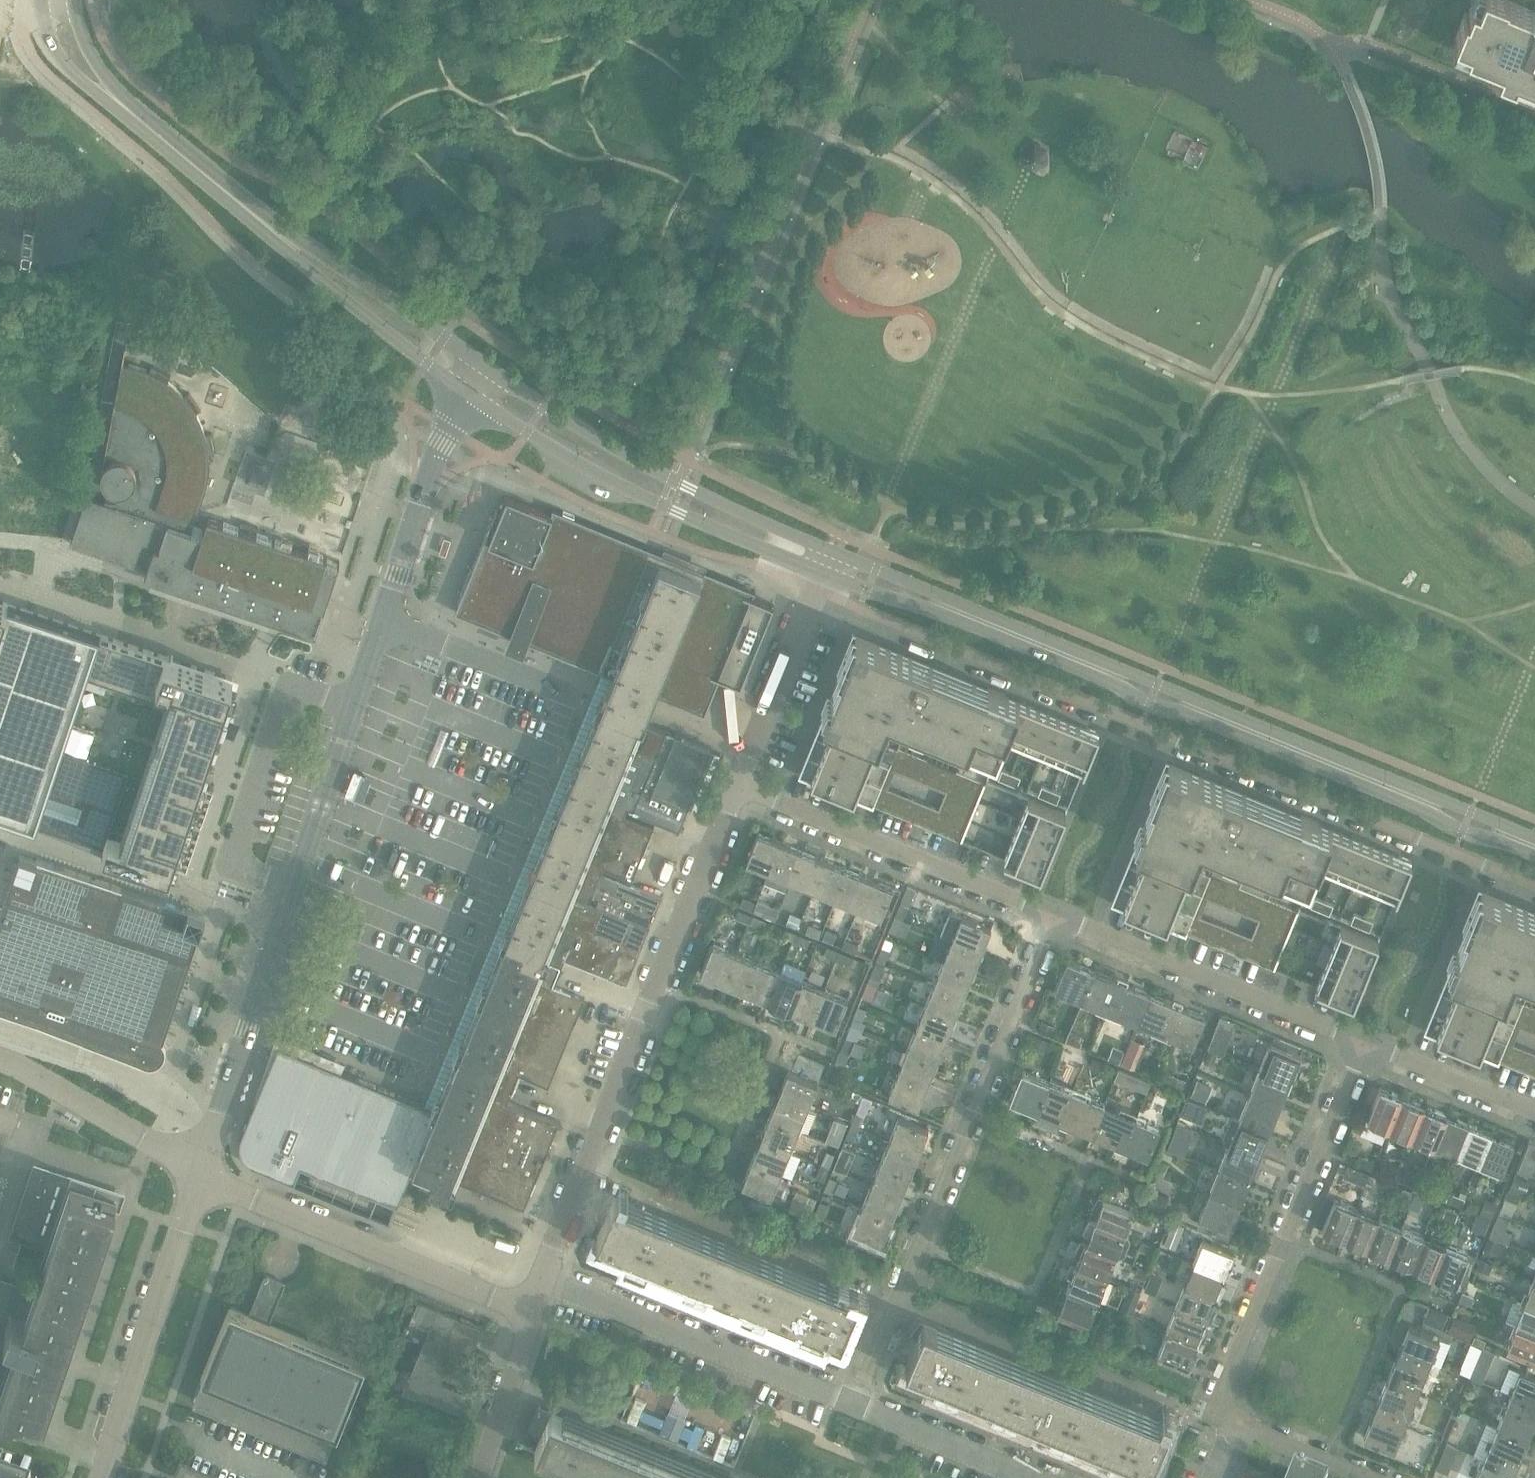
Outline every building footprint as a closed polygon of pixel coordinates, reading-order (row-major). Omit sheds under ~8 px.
[(1456,39),(1471,45),(1468,51),(1503,65),(1499,73),(1516,80),(1517,75),(1534,82),(1534,23),(1533,22),(1534,17),(1534,12),(1508,1),(1508,0),(1481,0),(1479,5),(1474,2),(1469,15),(1466,14),(1456,39)] [(1200,142),(1196,150),(1205,154),(1209,147),(1200,142)] [(1026,151),(1026,162),(1036,167),(1044,162),(1044,151),(1035,146),(1026,151)] [(115,493),(117,494),(116,501),(106,499),(105,502),(102,509),(167,530),(169,523),(191,530),(195,520),(196,520),(205,492),(207,487),(208,481),(209,476),(209,471),(209,465),(209,460),(209,455),(214,454),(214,455),(215,454),(211,434),(210,434),(210,435),(206,435),(205,433),(203,428),(201,423),(199,418),(196,413),(200,410),(200,411),(201,410),(189,393),(188,394),(189,394),(185,397),(182,393),(178,390),(175,387),(171,384),(167,381),(169,377),(170,377),(170,376),(152,366),(151,367),(152,367),(150,371),(145,369),(140,367),(134,366),(129,364),(123,363),(126,347),(125,347),(102,473),(101,475),(102,477),(102,480),(102,482),(103,484),(104,486),(106,488),(107,489),(109,491),(111,492),(113,493),(115,493)] [(202,534),(191,530),(169,523),(167,530),(102,509),(105,502),(87,495),(71,544),(147,570),(145,577),(316,634),(337,570),(325,565),(327,558),(308,551),(309,546),(310,545),(294,539),(294,540),(294,541),(292,546),(256,534),(257,528),(258,528),(258,527),(242,522),(242,523),(240,528),(208,517),(202,534)] [(743,679),(774,607),(754,598),(756,593),(554,508),(552,513),(509,495),(502,512),(497,510),(457,606),(455,612),(459,614),(477,621),(704,716),(723,671),(743,679)] [(414,1164),(411,1173),(430,1181),(452,1190),(457,1180),(463,1183),(463,1184),(525,1209),(525,1208),(524,1207),(535,1180),(536,1180),(559,1123),(560,1122),(508,1101),(519,1074),(525,1077),(530,1065),(534,1054),(539,1043),(543,1032),(548,1021),(552,1010),(549,1009),(557,988),(554,987),(565,959),(609,977),(626,984),(638,955),(662,896),(601,872),(603,867),(633,879),(654,826),(631,817),(624,814),(636,787),(645,791),(668,732),(646,723),(646,724),(643,722),(647,713),(646,713),(650,703),(678,637),(701,579),(659,562),(636,620),(608,687),(604,696),(604,697),(593,723),(585,744),(570,780),(561,801),(547,838),(538,859),(523,895),(515,916),(500,952),(491,973),(476,1010),(468,1031),(453,1068),(447,1082),(435,1110),(413,1164),(414,1164)] [(170,869),(233,679),(0,601),(0,812),(170,869)] [(823,715),(879,738),(890,712),(996,755),(1004,737),(1019,700),(989,687),(986,693),(910,662),(912,656),(857,634),(823,715)] [(1004,737),(1023,745),(1038,708),(1019,700),(1004,737)] [(1023,745),(1043,753),(1058,716),(1038,708),(1023,745)] [(815,735),(871,758),(879,738),(823,715),(815,735)] [(1043,753),(1063,761),(1078,724),(1058,716),(1043,753)] [(1063,761),(1084,770),(1099,733),(1078,724),(1063,761)] [(668,732),(645,791),(651,793),(688,808),(688,807),(711,751),(712,751),(712,750),(668,732)] [(815,735),(807,755),(863,778),(871,758),(815,735)] [(799,776),(854,799),(863,778),(807,755),(799,776)] [(1136,843),(1172,858),(1192,866),(1202,840),(1309,883),(1317,865),(1316,865),(1331,828),(1301,815),(1299,821),(1223,790),(1225,784),(1170,761),(1136,843)] [(1011,773),(1002,769),(998,779),(1008,783),(1011,773)] [(1021,777),(1011,773),(1008,783),(1017,786),(1021,777)] [(986,782),(975,778),(969,791),(980,796),(986,782)] [(1051,790),(1042,786),(1038,795),(1048,799),(1051,790)] [(1061,794),(1051,790),(1048,799),(1057,803),(1061,794)] [(980,796),(969,791),(964,805),(974,810),(980,796)] [(1020,819),(1058,834),(1066,813),(1029,798),(1020,819)] [(1020,819),(1012,839),(1049,854),(1058,834),(1020,819)] [(968,826),(957,821),(951,835),(962,839),(968,826)] [(1316,865),(1317,865),(1336,873),(1351,836),(1331,828),(1316,865)] [(745,862),(769,872),(780,842),(758,833),(745,862)] [(1336,873),(1356,881),(1371,844),(1351,836),(1336,873)] [(1004,860),(1041,875),(1049,854),(1012,839),(1004,860)] [(802,851),(780,842),(769,872),(790,880),(802,851)] [(1128,863),(1184,886),(1192,866),(1172,858),(1136,843),(1128,863)] [(1356,881),(1376,889),(1391,852),(1371,844),(1356,881)] [(824,860),(802,851),(790,880),(813,890),(824,860)] [(1396,898),(1412,861),(1391,852),(1376,889),(1396,898)] [(165,1046),(165,1044),(164,1043),(163,1041),(205,914),(21,853),(0,915),(0,1011),(37,1023),(146,1065),(148,1066),(150,1066),(153,1066),(155,1065),(156,1065),(159,1064),(162,1062),(163,1060),(164,1059),(165,1058),(165,1056),(166,1054),(166,1053),(166,1051),(166,1049),(166,1048),(165,1046)] [(813,890),(835,899),(847,869),(824,860),(813,890)] [(1120,883),(1175,906),(1184,886),(1128,863),(1120,883)] [(869,878),(847,869),(835,899),(857,908),(869,878)] [(893,888),(869,878),(857,908),(881,918),(893,888)] [(1111,904),(1167,927),(1175,906),(1120,883),(1111,904)] [(1485,986),(1504,994),(1515,968),(1534,976),(1534,911),(1482,889),(1449,971),(1485,986)] [(1324,901),(1315,897),(1311,907),(1320,910),(1324,901)] [(1333,905),(1324,901),(1320,910),(1330,914),(1333,905)] [(1298,910),(1288,906),(1282,919),(1293,924),(1298,910)] [(741,909),(738,916),(761,927),(764,921),(741,909)] [(1364,917),(1355,914),(1351,923),(1360,927),(1364,917)] [(962,916),(953,939),(982,951),(991,928),(962,916)] [(1374,921),(1364,917),(1360,927),(1370,931),(1374,921)] [(1293,924),(1282,919),(1276,933),(1287,938),(1293,924)] [(1333,947),(1370,962),(1379,941),(1341,926),(1333,947)] [(943,962),(973,974),(982,951),(953,939),(943,962)] [(700,973),(724,983),(736,953),(712,944),(700,973)] [(1333,947),(1325,967),(1362,982),(1370,962),(1333,947)] [(1280,953),(1270,949),(1264,963),(1275,967),(1280,953)] [(758,962),(736,953),(724,983),(746,992),(758,962)] [(1083,1001),(1095,971),(1067,960),(1055,989),(1083,1001)] [(931,978),(935,965),(921,961),(918,975),(931,978)] [(780,971),(758,962),(746,992),(768,1001),(780,971)] [(964,996),(973,974),(943,962),(935,983),(964,996)] [(1316,988),(1354,1003),(1362,982),(1325,967),(1316,988)] [(768,1001),(791,1010),(803,980),(780,971),(768,1001)] [(1127,985),(1095,971),(1083,1001),(1105,1010),(1110,998),(1120,1002),(1127,985)] [(1449,971),(1440,991),(1496,1014),(1504,994),(1485,986),(1449,971)] [(825,989),(803,980),(791,1010),(813,1019),(825,989)] [(926,1005),(955,1017),(964,996),(935,983),(926,1005)] [(1110,998),(1105,1010),(1137,1023),(1150,994),(1127,985),(1120,1002),(1110,998)] [(557,988),(549,1009),(552,1010),(563,1015),(572,994),(562,990),(557,988)] [(848,999),(825,989),(813,1019),(836,1028),(848,999)] [(1432,1011),(1488,1034),(1496,1014),(1440,991),(1432,1011)] [(572,994),(563,1015),(576,1020),(584,999),(572,994)] [(1172,1003),(1150,994),(1137,1023),(1170,1036),(1174,1025),(1165,1021),(1172,1003)] [(1174,1025),(1170,1036),(1193,1046),(1205,1016),(1172,1003),(1165,1021),(1174,1025)] [(926,1005),(916,1028),(946,1040),(955,1017),(926,1005)] [(552,1010),(548,1021),(571,1031),(576,1020),(563,1015),(552,1010)] [(1432,1011),(1424,1032),(1480,1054),(1488,1034),(1432,1011)] [(1221,1014),(1210,1046),(1227,1051),(1238,1020),(1221,1014)] [(548,1021),(543,1032),(567,1042),(571,1031),(548,1021)] [(907,1050),(937,1062),(946,1040),(916,1028),(907,1050)] [(543,1032),(539,1043),(562,1053),(567,1042),(543,1032)] [(539,1043),(534,1054),(558,1064),(562,1053),(539,1043)] [(1270,1043),(1259,1070),(1288,1082),(1299,1055),(1270,1043)] [(240,1143),(240,1146),(240,1148),(240,1150),(241,1152),(242,1155),(244,1159),(247,1162),(249,1164),(252,1166),(255,1167),(390,1223),(411,1173),(414,1164),(413,1164),(435,1110),(278,1046),(241,1137),(240,1139),(240,1143)] [(907,1050),(898,1073),(928,1084),(937,1062),(907,1050)] [(534,1054),(530,1065),(553,1075),(558,1064),(534,1054)] [(530,1065),(525,1077),(548,1087),(553,1075),(530,1065)] [(1143,1101),(1151,1078),(1120,1068),(1112,1090),(1143,1101)] [(1280,1103),(1288,1082),(1259,1070),(1248,1099),(1262,1105),(1265,1097),(1280,1103)] [(788,1072),(779,1095),(808,1107),(818,1084),(788,1072)] [(1010,1101),(1037,1112),(1049,1083),(1022,1072),(1010,1101)] [(919,1107),(928,1084),(898,1073),(889,1095),(919,1107)] [(1209,1098),(1212,1083),(1197,1079),(1194,1095),(1209,1098)] [(1072,1092),(1049,1083),(1037,1112),(1070,1126),(1077,1108),(1067,1104),(1072,1092)] [(1367,1118),(1391,1128),(1404,1098),(1380,1088),(1367,1118)] [(1070,1126),(1092,1135),(1104,1105),(1072,1092),(1067,1104),(1077,1108),(1070,1126)] [(779,1095),(769,1117),(799,1129),(808,1107),(779,1095)] [(1248,1099),(1239,1120),(1268,1132),(1280,1103),(1265,1097),(1262,1105),(1248,1099)] [(1426,1106),(1404,1098),(1391,1128),(1413,1137),(1426,1106)] [(1186,1113),(1203,1120),(1209,1106),(1191,1099),(1186,1113)] [(1136,1118),(1104,1105),(1092,1135),(1115,1144),(1122,1127),(1131,1131),(1136,1118)] [(1448,1115),(1426,1106),(1413,1137),(1435,1146),(1448,1115)] [(1470,1124),(1448,1115),(1435,1146),(1458,1155),(1470,1124)] [(790,1151),(799,1129),(769,1117),(760,1139),(790,1151)] [(899,1117),(889,1140),(919,1152),(928,1129),(899,1117)] [(1239,1120),(1232,1117),(1223,1137),(1231,1140),(1227,1149),(1242,1155),(1245,1147),(1260,1153),(1268,1132),(1239,1120)] [(1160,1128),(1136,1118),(1131,1131),(1122,1127),(1115,1144),(1148,1157),(1160,1128)] [(1492,1133),(1470,1124),(1458,1155),(1479,1164),(1492,1133)] [(1176,1125),(1171,1149),(1187,1153),(1193,1128),(1176,1125)] [(1515,1143),(1492,1133),(1479,1164),(1502,1173),(1515,1143)] [(781,1174),(790,1151),(760,1139),(751,1162),(781,1174)] [(889,1140),(880,1162),(910,1175),(919,1152),(889,1140)] [(1529,1140),(1523,1168),(1534,1171),(1534,1141),(1529,1140)] [(1227,1149),(1219,1170),(1248,1182),(1260,1153),(1245,1147),(1242,1155),(1227,1149)] [(772,1197),(781,1174),(751,1162),(742,1185),(772,1197)] [(901,1196),(910,1175),(880,1162),(871,1184),(901,1196)] [(1239,1203),(1248,1182),(1219,1170),(1207,1200),(1221,1206),(1225,1198),(1239,1203)] [(41,1173),(22,1229),(21,1234),(54,1245),(74,1184),(41,1173)] [(1507,1228),(1531,1182),(1519,1175),(1495,1222),(1507,1228)] [(14,1363),(0,1406),(0,1424),(36,1436),(115,1198),(74,1184),(54,1245),(38,1291),(22,1286),(12,1313),(11,1312),(6,1328),(24,1334),(14,1363)] [(871,1184),(862,1207),(892,1219),(901,1196),(871,1184)] [(597,1238),(697,1279),(843,1339),(853,1314),(862,1315),(864,1297),(626,1200),(630,1191),(621,1187),(617,1196),(612,1194),(602,1208),(607,1212),(597,1238)] [(1221,1206),(1207,1200),(1198,1221),(1227,1233),(1239,1203),(1225,1198),(1221,1206)] [(1487,1232),(1498,1202),(1487,1198),(1476,1229),(1487,1232)] [(1102,1199),(1093,1222),(1123,1234),(1133,1212),(1102,1199)] [(1346,1238),(1358,1209),(1334,1199),(1322,1229),(1346,1238)] [(892,1219),(862,1207),(853,1229),(883,1242),(892,1219)] [(1346,1238),(1368,1247),(1380,1218),(1358,1209),(1346,1238)] [(1380,1218),(1368,1247),(1391,1256),(1403,1227),(1380,1218)] [(1114,1256),(1119,1258),(1123,1257),(1130,1240),(1128,1236),(1123,1234),(1093,1222),(1084,1244),(1114,1256)] [(1391,1256),(1412,1265),(1425,1236),(1403,1227),(1391,1256)] [(1425,1236),(1412,1265),(1434,1274),(1446,1244),(1425,1236)] [(1203,1240),(1194,1263),(1223,1275),(1233,1253),(1203,1240)] [(1105,1279),(1114,1256),(1084,1244),(1075,1267),(1105,1279)] [(1469,1253),(1446,1244),(1434,1274),(1457,1283),(1469,1253)] [(1194,1263),(1184,1285),(1214,1298),(1223,1275),(1194,1263)] [(1096,1301),(1105,1279),(1075,1267),(1066,1288),(1096,1301)] [(201,1374),(203,1375),(192,1399),(325,1454),(336,1429),(337,1430),(365,1361),(268,1321),(284,1283),(264,1274),(248,1313),(229,1305),(201,1374)] [(1524,1302),(1534,1306),(1534,1281),(1533,1280),(1524,1302)] [(1184,1285),(1175,1307),(1205,1320),(1214,1298),(1184,1285)] [(1087,1324),(1096,1301),(1066,1288),(1056,1312),(1087,1324)] [(409,1376),(403,1391),(418,1397),(418,1395),(465,1414),(472,1397),(436,1382),(452,1344),(473,1352),(483,1327),(461,1318),(461,1319),(418,1302),(414,1313),(413,1313),(412,1315),(413,1315),(409,1325),(410,1326),(412,1320),(433,1328),(413,1378),(409,1376)] [(1515,1324),(1534,1332),(1534,1306),(1524,1302),(1515,1324)] [(1425,1319),(1444,1327),(1450,1312),(1431,1305),(1425,1319)] [(1175,1307),(1166,1329),(1196,1342),(1205,1320),(1175,1307)] [(1456,1315),(1450,1330),(1472,1338),(1478,1323),(1456,1315)] [(906,1365),(1121,1453),(1152,1466),(1163,1440),(1170,1441),(1172,1424),(1168,1422),(1172,1414),(1163,1410),(1160,1419),(918,1320),(908,1335),(917,1340),(906,1365)] [(1515,1324),(1506,1347),(1534,1359),(1534,1332),(1515,1324)] [(1410,1326),(1396,1359),(1410,1365),(1414,1355),(1430,1362),(1439,1338),(1410,1326)] [(1186,1365),(1196,1342),(1166,1329),(1157,1353),(1186,1365)] [(1463,1372),(1490,1379),(1497,1349),(1470,1343),(1463,1372)] [(1396,1359),(1387,1381),(1417,1393),(1430,1362),(1414,1355),(1410,1365),(1396,1359)] [(1511,1395),(1523,1400),(1519,1409),(1534,1416),(1534,1377),(1520,1371),(1511,1395)] [(1403,1426),(1417,1393),(1387,1381),(1378,1404),(1392,1410),(1388,1420),(1403,1426)] [(1534,1421),(1534,1416),(1519,1409),(1523,1400),(1511,1395),(1498,1426),(1528,1439),(1534,1421)] [(1392,1410),(1378,1404),(1364,1437),(1394,1449),(1403,1426),(1388,1420),(1392,1410)] [(550,1414),(549,1417),(538,1413),(530,1431),(541,1435),(535,1450),(604,1477),(707,1477),(550,1414)] [(1519,1462),(1528,1439),(1498,1426),(1485,1459),(1497,1464),(1500,1455),(1519,1462)] [(1485,1459),(1477,1477),(1512,1477),(1519,1462),(1500,1455),(1497,1464),(1485,1459)]
